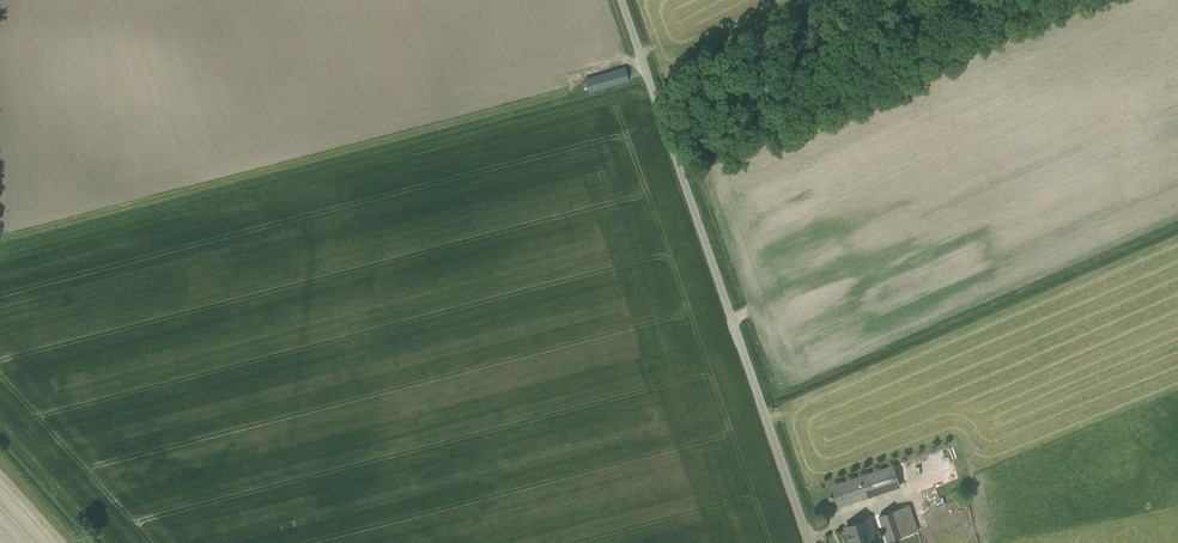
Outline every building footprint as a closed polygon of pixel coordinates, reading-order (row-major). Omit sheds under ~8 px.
[(624,68),(594,77),(597,88),(628,80),(624,68)] [(894,466),(832,486),(839,506),(900,486),(894,466)] [(909,506),(879,516),(888,541),(918,531),(909,506)] [(846,527),(851,542),(875,542),(872,533),(874,532),(869,519),(846,527)]
